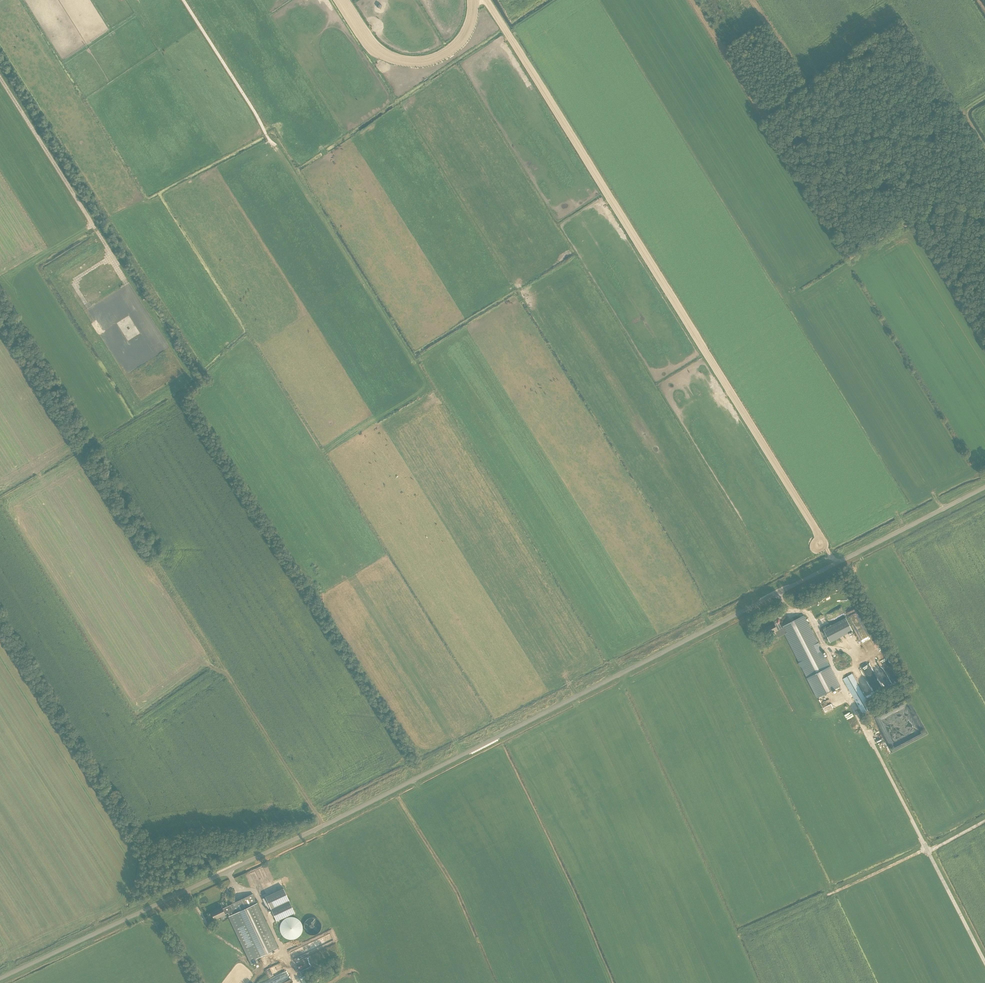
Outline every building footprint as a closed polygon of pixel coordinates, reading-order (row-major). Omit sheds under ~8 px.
[(126,340),(139,333),(129,315),(116,321),(126,340)] [(843,608),(832,613),(833,616),(835,615),(835,616),(845,612),(843,608)] [(840,686),(830,667),(804,616),(781,627),(782,628),(778,630),(774,623),(764,628),(768,635),(775,632),(778,637),(785,634),(808,678),(807,679),(817,699),(840,686)] [(852,630),(846,616),(823,627),(826,634),(827,633),(830,640),(852,630)] [(873,648),(860,623),(855,625),(868,651),(873,648)] [(835,657),(835,658),(834,659),(834,661),(834,664),(835,666),(837,668),(839,669),(842,669),(844,669),(846,668),(848,666),(849,664),(849,661),(849,659),(848,657),(846,655),(844,654),(842,654),(839,654),(837,655),(835,657)] [(900,681),(886,654),(878,658),(893,685),(900,681)] [(852,674),(845,678),(843,679),(863,714),(872,709),(852,674)] [(899,705),(878,714),(880,718),(900,709),(899,705)] [(859,727),(854,719),(855,719),(849,709),(841,714),(852,731),(859,727)] [(893,743),(885,729),(882,731),(890,745),(893,743)] [(295,913),(284,889),(265,897),(277,921),(295,913)] [(211,912),(211,913),(209,914),(209,915),(210,918),(211,918),(213,917),(215,920),(228,913),(230,916),(229,917),(251,964),(257,961),(256,959),(278,948),(253,894),(231,904),(231,905),(223,909),(222,907),(211,912)] [(280,925),(280,928),(280,931),(281,934),(283,936),(285,938),(288,939),(291,940),(294,939),(297,938),(299,936),(301,934),(302,931),(303,928),(302,925),(301,922),(299,920),(297,918),(294,917),(291,917),(288,917),(285,918),(283,920),(281,922),(280,925)] [(286,981),(284,972),(267,976),(269,982),(271,982),(272,982),(278,982),(286,981)]
